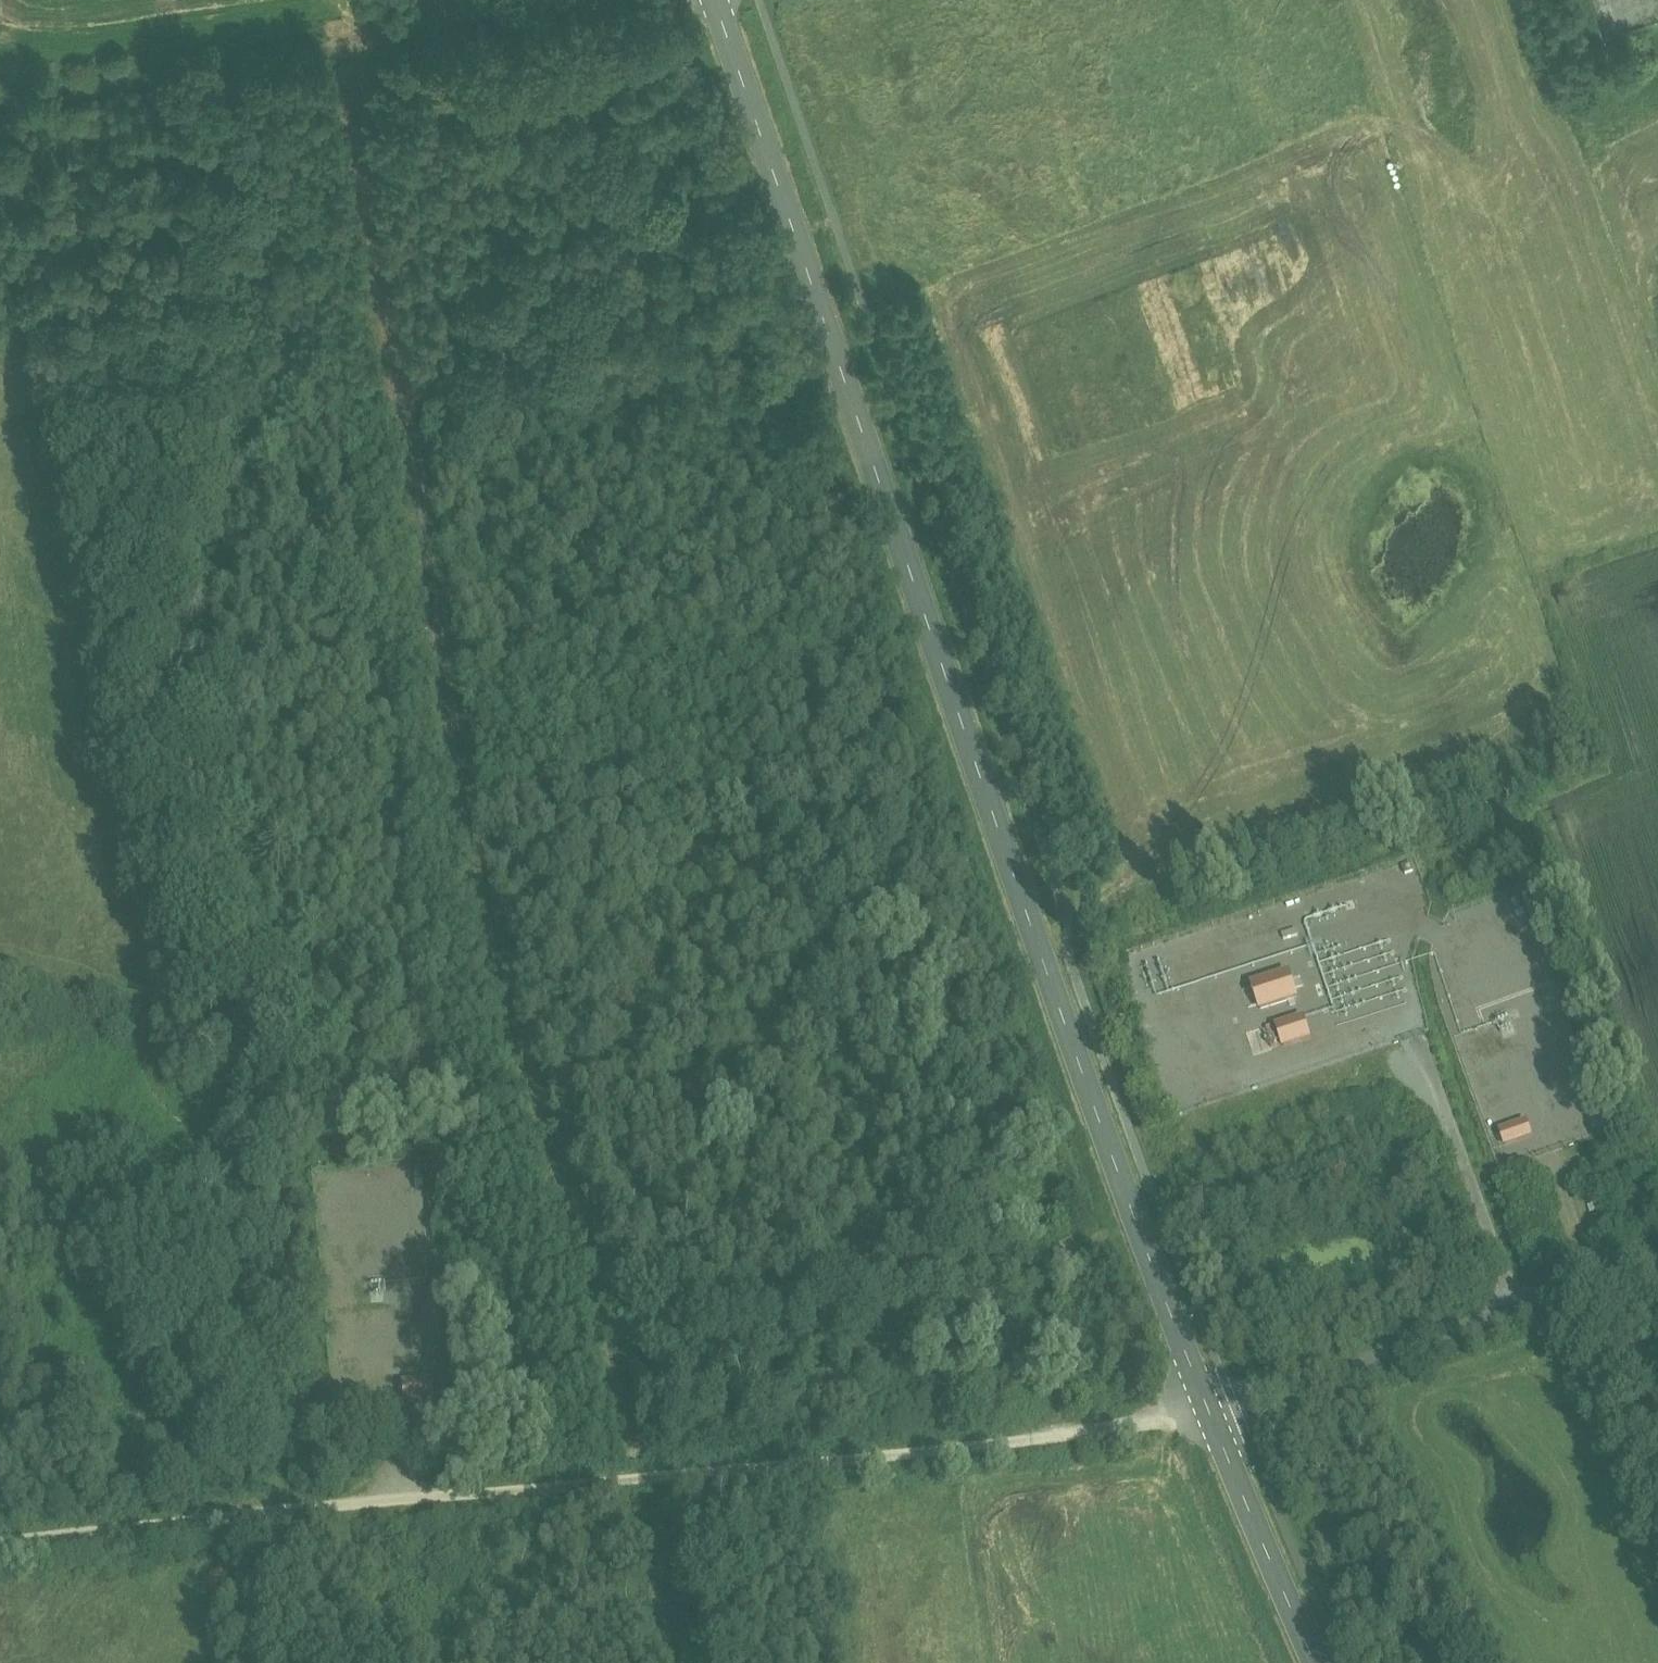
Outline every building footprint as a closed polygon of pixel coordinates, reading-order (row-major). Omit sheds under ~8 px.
[(1250,1010),(1293,999),(1285,970),(1243,980),(1250,1010)] [(1268,1024),(1277,1048),(1307,1037),(1298,1013),(1268,1024)] [(1493,1129),(1500,1147),(1529,1135),(1522,1117),(1493,1129)] [(431,1375),(401,1377),(402,1394),(432,1392),(431,1375)]
